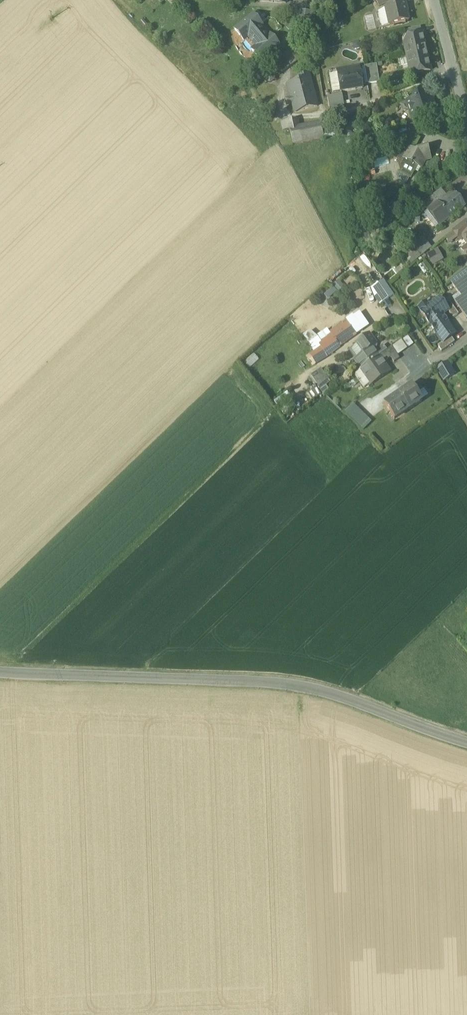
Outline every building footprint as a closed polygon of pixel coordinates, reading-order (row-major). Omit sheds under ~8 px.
[(392,0),(377,0),(375,1),(379,8),(392,2),(392,0)] [(386,9),(390,27),(408,23),(406,11),(406,10),(405,4),(385,8),(386,9)] [(390,27),(386,9),(378,13),(382,29),(390,27)] [(252,52),(261,62),(279,47),(271,36),(269,38),(260,27),(262,26),(253,15),(235,31),(244,41),(248,37),(257,47),(252,52)] [(287,30),(290,35),(296,30),(293,25),(287,30)] [(409,37),(409,38),(420,35),(419,28),(408,31),(409,37)] [(301,35),(296,30),(290,35),(295,40),(301,35)] [(409,49),(411,57),(426,53),(424,45),(422,45),(420,35),(409,38),(409,37),(404,38),(402,41),(403,46),(404,45),(405,50),(409,49)] [(274,61),(281,73),(285,71),(299,62),(292,50),(274,61)] [(428,62),(426,53),(411,57),(413,64),(409,65),(410,70),(409,70),(410,74),(413,77),(417,76),(417,75),(428,72),(426,62),(428,62)] [(365,67),(368,85),(380,83),(377,65),(365,67)] [(362,86),(368,85),(365,67),(359,68),(362,86)] [(338,74),(341,93),(356,90),(355,88),(362,87),(362,86),(359,68),(346,70),(346,73),(338,74)] [(341,93),(338,74),(329,76),(332,94),(341,93)] [(287,87),(295,114),(317,107),(309,75),(297,78),(299,84),(287,87)] [(406,103),(412,119),(415,118),(426,114),(426,112),(431,110),(429,104),(432,102),(429,93),(414,98),(415,99),(406,103)] [(328,98),(330,109),(344,107),(342,96),(328,98)] [(415,118),(417,124),(434,118),(431,110),(426,112),(426,114),(415,118)] [(283,132),(290,131),(289,130),(297,128),(296,120),(281,124),(283,132)] [(321,123),(324,138),(336,135),(333,121),(321,123)] [(321,123),(297,128),(289,130),(290,131),(293,145),(324,138),(321,123)] [(406,144),(415,149),(420,140),(411,135),(406,144)] [(401,173),(410,178),(417,167),(421,169),(425,161),(430,160),(428,150),(418,153),(417,154),(414,152),(415,149),(406,144),(402,151),(399,150),(398,152),(395,153),(396,155),(394,159),(397,160),(401,173)] [(405,188),(410,178),(401,173),(395,175),(397,181),(403,184),(402,185),(405,188)] [(442,190),(434,196),(438,201),(439,203),(447,197),(442,190)] [(439,203),(439,204),(450,218),(466,206),(457,195),(450,200),(447,197),(439,203)] [(423,212),(425,214),(430,210),(437,205),(435,203),(438,201),(434,196),(420,208),(423,212)] [(451,218),(450,218),(439,204),(439,203),(437,205),(430,210),(442,225),(441,226),(451,218)] [(423,212),(420,208),(410,215),(414,220),(423,212)] [(436,230),(441,226),(442,225),(430,210),(425,214),(424,215),(436,230)] [(459,241),(463,238),(462,237),(466,234),(466,223),(465,221),(452,232),(454,233),(457,238),(459,241)] [(450,244),(457,238),(454,233),(446,239),(450,244)] [(413,247),(421,257),(428,252),(432,248),(424,238),(413,247)] [(421,257),(413,247),(402,256),(410,266),(421,257)] [(444,260),(437,249),(427,254),(433,266),(444,260)] [(466,319),(466,271),(451,283),(459,294),(452,299),(466,319)] [(345,287),(339,280),(332,286),(338,292),(345,287)] [(383,281),(372,289),(382,304),(388,300),(393,296),(383,281)] [(337,293),(333,288),(324,296),(328,300),(337,293)] [(421,312),(429,324),(442,316),(448,312),(449,311),(444,305),(440,299),(429,306),(427,302),(418,308),(421,312)] [(382,304),(386,309),(391,305),(388,300),(382,304)] [(448,312),(453,319),(458,315),(449,302),(444,305),(449,311),(448,312)] [(362,315),(356,319),(361,328),(369,323),(362,315)] [(455,335),(442,316),(429,324),(443,343),(451,338),(455,335)] [(346,324),(334,331),(335,332),(331,335),(339,346),(343,343),(342,343),(354,335),(346,324)] [(317,336),(318,338),(321,342),(331,335),(327,329),(317,336)] [(369,334),(356,343),(364,353),(371,348),(372,348),(377,345),(369,334)] [(310,355),(316,364),(331,354),(330,352),(339,346),(331,335),(321,342),(320,343),(323,346),(315,351),(310,355)] [(408,337),(401,342),(406,349),(414,345),(408,337)] [(318,338),(309,343),(315,351),(323,346),(320,343),(321,342),(318,338)] [(438,346),(442,352),(455,342),(451,338),(443,343),(438,346)] [(397,356),(406,349),(401,342),(392,347),(397,356)] [(351,350),(349,351),(355,360),(364,353),(356,343),(351,350)] [(359,370),(354,374),(365,388),(370,384),(390,372),(383,363),(391,358),(386,351),(387,350),(384,346),(377,350),(378,352),(376,354),(372,348),(371,348),(364,353),(355,360),(354,360),(361,369),(359,370)] [(391,358),(394,363),(400,359),(397,356),(392,347),(391,347),(387,350),(386,351),(391,358)] [(249,366),(258,358),(254,354),(245,362),(249,366)] [(312,367),(316,364),(310,355),(306,357),(312,367)] [(447,363),(437,369),(444,380),(454,374),(447,363)] [(310,376),(323,396),(329,392),(325,386),(330,383),(320,369),(310,376)] [(321,395),(314,386),(310,389),(317,399),(321,395)] [(412,386),(399,395),(409,410),(422,401),(417,394),(412,386)] [(424,390),(417,394),(422,401),(428,396),(424,390)] [(274,403),(283,414),(293,407),(291,404),(294,402),(287,393),(274,403)] [(395,420),(409,410),(399,395),(384,405),(395,420)] [(362,432),(372,423),(354,405),(345,414),(362,432)]
